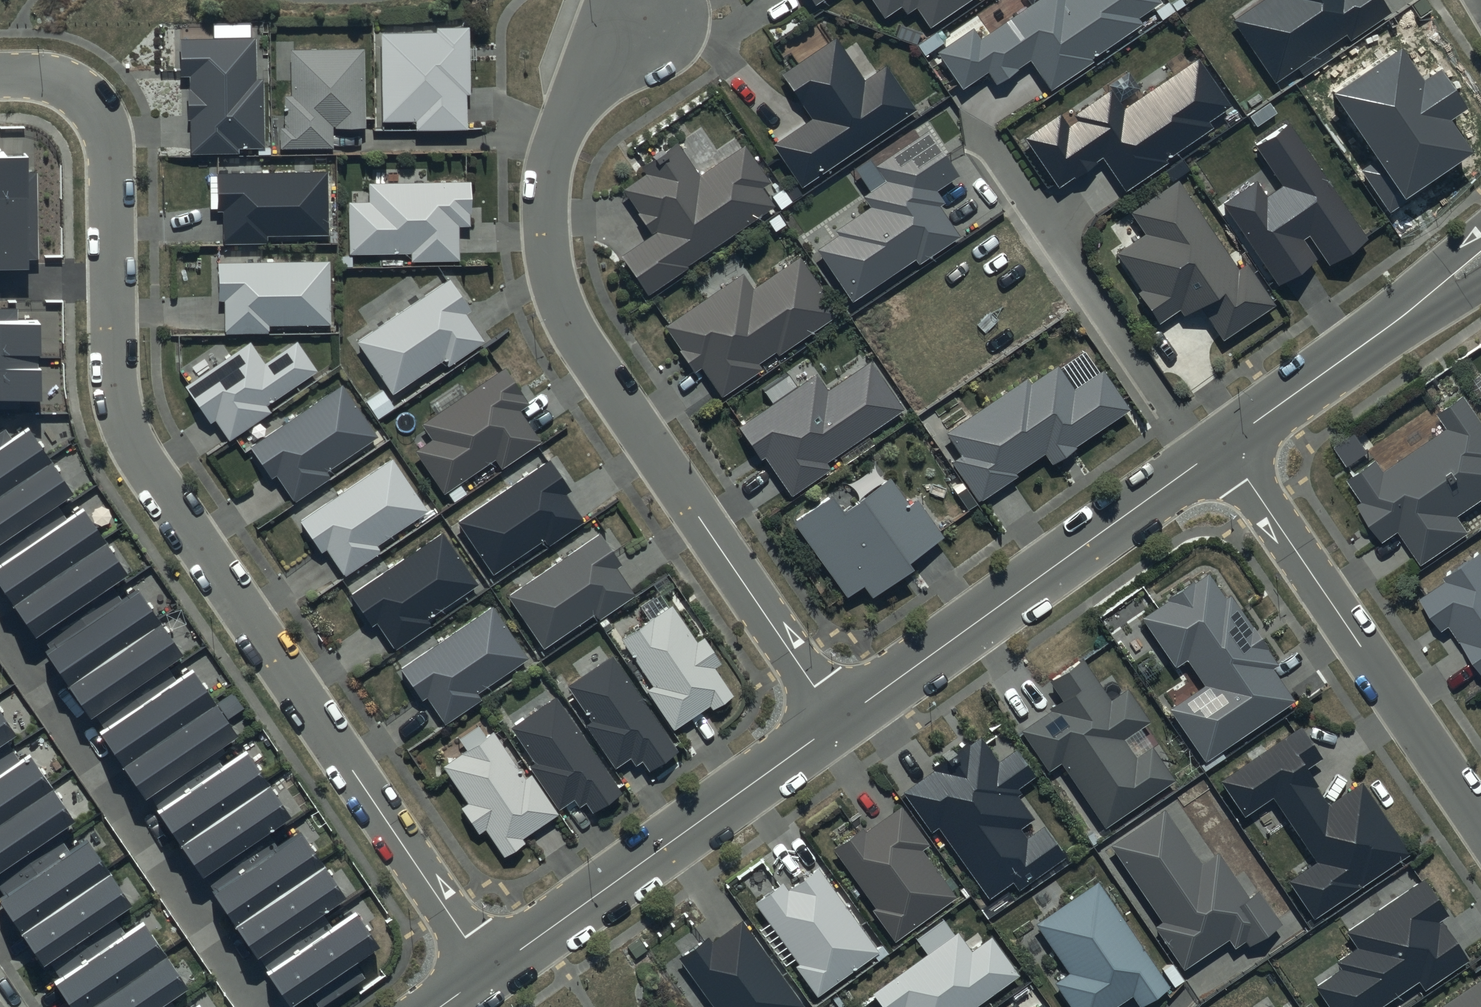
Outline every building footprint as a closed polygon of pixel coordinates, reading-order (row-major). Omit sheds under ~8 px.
[(886,18),(901,7),(908,17),(917,11),(930,30),(973,0),(874,0),(886,18)] [(941,54),(965,89),(988,73),(997,85),(1032,62),(1052,92),(1096,63),(1093,59),(1144,25),(1140,19),(1163,4),(1160,0),(1041,0),(980,41),(974,32),(941,54)] [(1233,21),(1276,83),(1347,34),(1352,42),(1394,13),(1385,0),(1263,0),(1233,21)] [(471,26),(436,27),(436,33),(383,34),(384,122),(417,121),(417,131),(468,130),(468,95),(472,95),(471,26)] [(256,39),(182,40),(182,77),(190,77),(191,155),(240,155),(240,149),(264,149),(264,80),(256,80),(256,39)] [(837,39),(783,75),(813,121),(776,146),(803,186),(917,111),(886,66),(865,80),(837,39)] [(1425,80),(1403,48),(1335,94),(1380,160),(1364,172),(1390,210),(1475,152),(1453,120),(1469,109),(1442,69),(1425,80)] [(366,50),(291,50),(292,96),(285,96),(286,128),(280,128),(280,149),(333,149),(333,127),(366,127),(366,50)] [(1061,117),(1028,140),(1061,187),(1103,157),(1127,191),(1168,163),(1165,161),(1213,128),(1209,123),(1232,107),(1199,60),(1125,111),(1111,92),(1076,116),(1081,122),(1070,130),(1061,117)] [(1366,241),(1287,124),(1254,147),(1282,187),(1268,196),(1258,182),(1225,204),(1279,285),(1315,261),(1301,242),(1311,235),(1331,265),(1366,241)] [(930,129),(874,166),(885,182),(863,196),(871,208),(837,230),(841,236),(819,251),(852,301),(917,258),(920,264),(961,236),(942,208),(947,205),(939,192),(962,176),(930,129)] [(700,176),(679,145),(645,168),(649,173),(624,190),(654,235),(623,256),(650,296),(689,270),(687,267),(778,206),(766,188),(773,183),(747,144),(700,176)] [(28,155),(0,155),(0,264),(29,263),(29,255),(39,255),(38,171),(28,171),(28,155)] [(330,173),(218,174),(218,213),(224,213),(224,244),(269,244),(269,236),(330,236),(330,173)] [(1240,267),(1179,179),(1129,213),(1144,235),(1118,253),(1144,291),(1140,294),(1161,324),(1181,310),(1187,318),(1201,309),(1225,344),(1279,306),(1249,261),(1240,267)] [(472,182),(369,184),(370,203),(350,204),(351,254),(411,253),(411,262),(461,261),(460,228),(473,228),(472,182)] [(754,291),(743,275),(666,327),(696,370),(702,366),(724,397),(763,370),(759,365),(776,353),(780,359),(841,317),(801,259),(754,291)] [(330,263),(218,264),(219,303),(225,303),(225,335),(270,334),(270,326),(331,326),(330,263)] [(449,280),(356,342),(393,396),(445,361),(449,367),(485,343),(466,315),(470,312),(449,280)] [(39,399),(38,319),(16,320),(16,309),(0,309),(0,400),(39,399)] [(251,342),(185,387),(211,424),(215,422),(229,441),(271,412),(268,407),(319,371),(298,341),(266,363),(251,342)] [(907,410),(873,361),(829,391),(818,375),(739,428),(761,460),(765,457),(792,496),(831,469),(828,464),(907,410)] [(1033,384),(1029,378),(945,435),(961,458),(952,464),(980,504),(1018,478),(1016,474),(1044,454),(1052,465),(1131,410),(1104,370),(1075,390),(1058,366),(1033,384)] [(531,405),(505,368),(422,425),(433,441),(417,452),(445,494),(495,460),(502,470),(543,442),(522,411),(531,405)] [(342,384),(250,447),(272,479),(276,476),(295,502),(331,478),(327,472),(378,437),(342,384)] [(1464,396),(1436,415),(1446,429),(1383,471),(1376,461),(1346,481),(1361,503),(1356,506),(1382,544),(1397,533),(1421,567),(1468,536),(1456,518),(1480,502),(1480,421),(1464,396)] [(366,978),(356,964),(379,948),(354,912),(333,926),(324,914),(346,899),(300,832),(279,846),(270,832),(291,817),(246,751),(227,764),(218,751),(238,737),(192,670),(176,681),(167,667),(184,656),(137,588),(122,599),(114,587),(130,576),(83,507),(68,518),(60,505),(75,495),(29,428),(12,439),(6,429),(0,433),(0,583),(290,1006),(294,1006),(310,996),(317,1006),(323,1006),(366,978)] [(392,458),(300,521),(322,552),(327,549),(345,576),(381,552),(377,546),(429,511),(392,458)] [(550,460),(458,523),(494,574),(544,539),(549,546),(585,521),(567,496),(572,492),(550,460)] [(833,494),(793,523),(848,599),(864,588),(874,600),(914,571),(909,564),(945,539),(918,501),(910,506),(890,478),(845,511),(833,494)] [(443,533),(351,596),(373,628),(377,625),(396,652),(432,627),(428,621),(479,586),(443,533)] [(601,535),(510,597),(545,649),(596,614),(600,621),(636,596),(619,571),(624,567),(601,535)] [(1444,577),(1447,581),(1419,600),(1441,632),(1448,627),(1480,675),(1480,551),(1444,577)] [(1208,575),(1142,619),(1176,669),(1188,661),(1206,687),(1170,711),(1206,763),(1296,702),(1274,670),(1280,666),(1232,596),(1225,601),(1208,575)] [(673,604),(621,638),(654,687),(648,691),(675,731),(710,706),(713,711),(735,696),(717,670),(723,665),(705,637),(699,641),(673,604)] [(493,606),(401,669),(423,701),(427,698),(446,724),(482,700),(478,694),(529,659),(493,606)] [(612,655),(568,686),(593,723),(587,727),(616,768),(630,758),(636,766),(642,762),(650,773),(680,752),(612,655)] [(1083,660),(1051,681),(1066,704),(1023,733),(1050,772),(1062,763),(1106,828),(1176,782),(1153,747),(1137,757),(1126,741),(1152,723),(1129,688),(1110,701),(1083,660)] [(556,697),(512,728),(537,764),(531,769),(560,810),(574,800),(580,808),(586,804),(594,815),(624,794),(556,697)] [(173,1002),(190,991),(142,921),(127,931),(118,918),(134,907),(87,838),(73,847),(62,830),(75,822),(28,753),(19,759),(8,743),(17,737),(0,711),(0,891),(5,898),(0,902),(0,903),(44,967),(49,964),(59,978),(54,982),(71,1006),(176,1006),(173,1002)] [(1322,759),(1302,729),(1223,782),(1246,816),(1273,798),(1316,863),(1287,882),(1314,922),(1413,856),(1363,781),(1329,804),(1306,770),(1322,759)] [(494,732),(442,767),(468,805),(462,809),(479,834),(486,830),(505,858),(526,844),(523,839),(559,815),(532,775),(526,779),(494,732)] [(998,763),(981,738),(902,794),(931,834),(938,830),(989,901),(1012,885),(1018,893),(1068,858),(1045,826),(1026,839),(1019,830),(1033,820),(1016,796),(1020,792),(1018,789),(1035,776),(1016,750),(998,763)] [(863,829),(833,850),(876,909),(873,911),(896,942),(957,897),(923,852),(931,846),(902,807),(867,833),(863,829)] [(1202,864),(1166,811),(1111,848),(1163,923),(1156,928),(1185,971),(1230,940),(1235,948),(1246,941),(1250,947),(1283,925),(1260,891),(1250,898),(1218,852),(1202,864)] [(782,884),(755,904),(799,964),(796,967),(818,998),(880,954),(819,870),(789,892),(782,884)] [(1425,881),(1347,934),(1357,948),(1336,962),(1341,969),(1315,987),(1329,1006),(1383,1006),(1420,982),(1426,991),(1470,961),(1443,921),(1449,917),(1425,881)] [(1036,925),(1070,974),(1056,983),(1072,1006),(1116,1006),(1133,996),(1141,1006),(1145,1006),(1172,989),(1099,882),(1036,925)] [(679,958),(714,1006),(804,1006),(805,1006),(743,921),(711,943),(707,938),(679,958)] [(958,932),(871,994),(880,1006),(976,1006),(1019,977),(991,938),(972,952),(958,932)] [(1443,1006),(1480,1006),(1480,981),(1443,1006)]
